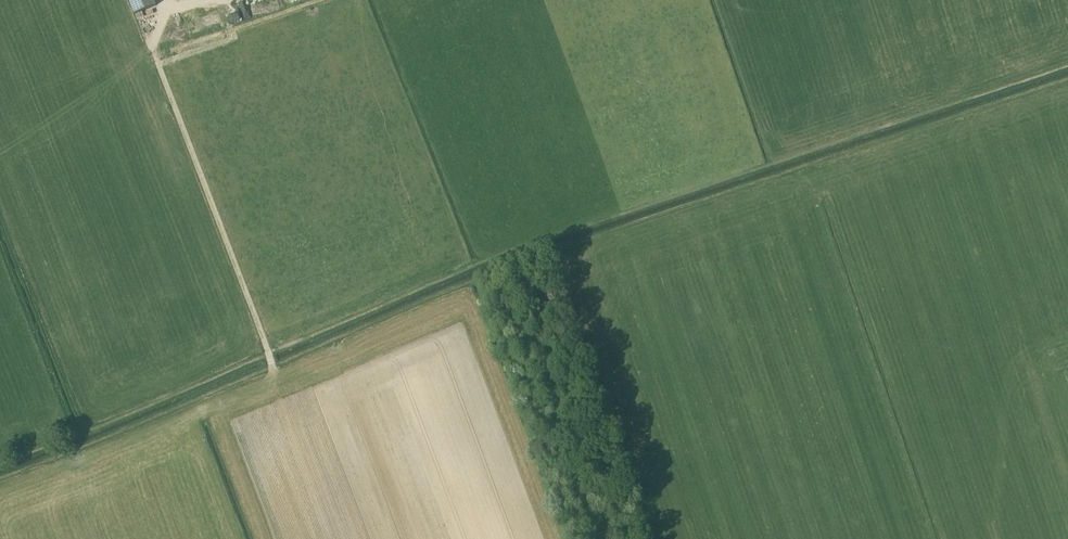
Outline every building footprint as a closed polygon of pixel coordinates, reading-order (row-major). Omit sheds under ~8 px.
[(153,0),(128,0),(134,15),(155,6),(153,0)] [(248,20),(254,17),(250,9),(239,14),(242,21),(247,18),(248,20)] [(148,11),(138,15),(143,28),(154,24),(148,11)]
